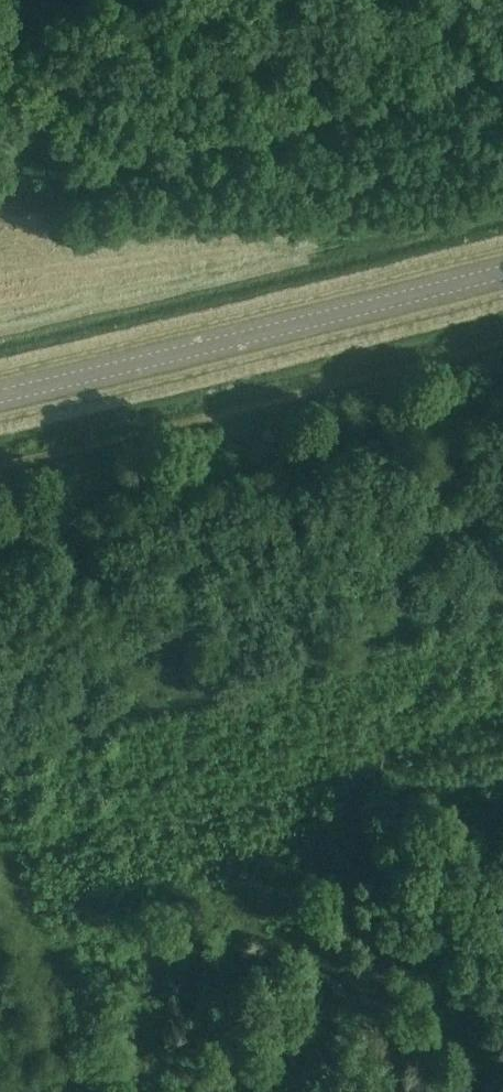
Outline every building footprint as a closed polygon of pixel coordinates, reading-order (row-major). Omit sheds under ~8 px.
[(36,604),(23,611),(31,626),(45,619),(36,604)]
